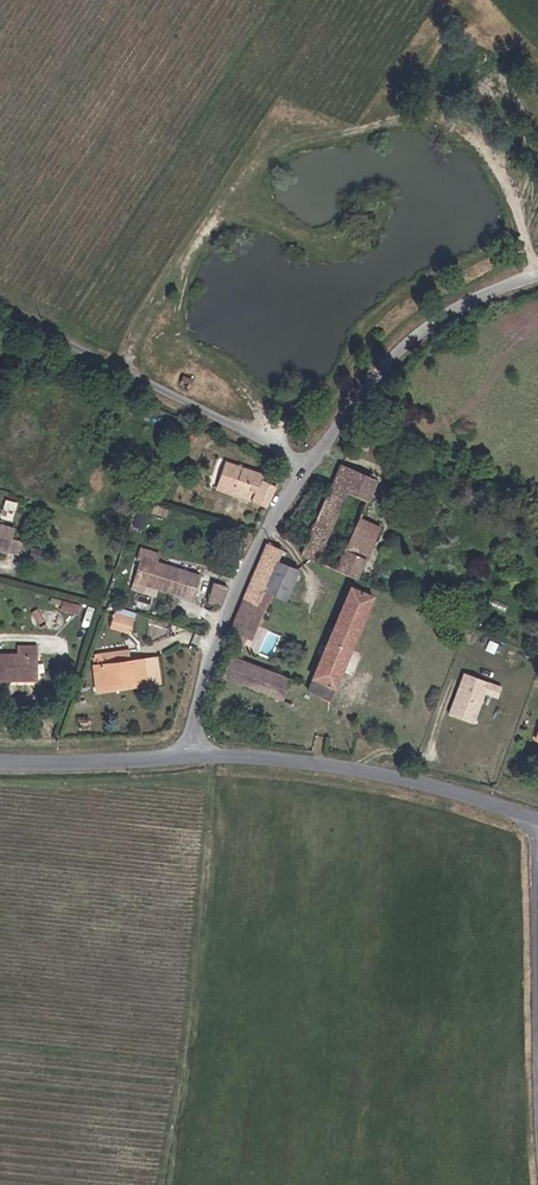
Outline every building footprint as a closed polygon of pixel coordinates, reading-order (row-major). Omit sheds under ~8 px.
[(189,378),(181,374),(177,383),(185,387),(189,378)] [(165,434),(169,423),(158,419),(154,429),(165,434)] [(187,430),(169,423),(165,434),(182,441),(187,430)] [(305,427),(297,424),(292,434),(301,438),(305,427)] [(237,478),(241,468),(218,460),(214,470),(237,478)] [(339,464),(316,521),(330,527),(323,546),(317,562),(354,577),(392,485),(339,464)] [(263,508),(267,502),(271,486),(261,482),(263,475),(241,468),(237,478),(214,470),(207,488),(263,508)] [(330,527),(316,521),(308,540),(323,546),(330,527)] [(302,556),(317,562),(323,546),(308,540),(302,556)] [(240,601),(258,608),(259,605),(276,564),(281,552),(266,547),(240,601)] [(158,554),(137,548),(133,558),(138,560),(130,582),(188,599),(196,578),(155,565),(158,554)] [(276,564),(283,567),(288,555),(281,552),(276,564)] [(276,564),(259,605),(277,613),(296,616),(299,608),(280,603),(294,571),(283,567),(276,564)] [(206,603),(216,606),(223,588),(212,584),(206,603)] [(296,714),(321,724),(346,660),(372,596),(348,586),(336,614),(313,605),(309,617),(331,626),(296,714)] [(226,640),(234,644),(241,647),(258,608),(240,601),(226,640)] [(114,606),(111,629),(132,632),(135,609),(114,606)] [(12,642),(13,652),(0,653),(0,680),(26,678),(26,651),(30,651),(29,641),(12,642)] [(229,656),(220,677),(266,695),(274,674),(229,656)] [(119,679),(119,683),(156,678),(153,657),(92,665),(95,682),(119,679)] [(497,696),(501,684),(463,670),(448,713),(475,723),(486,692),(497,696)]
